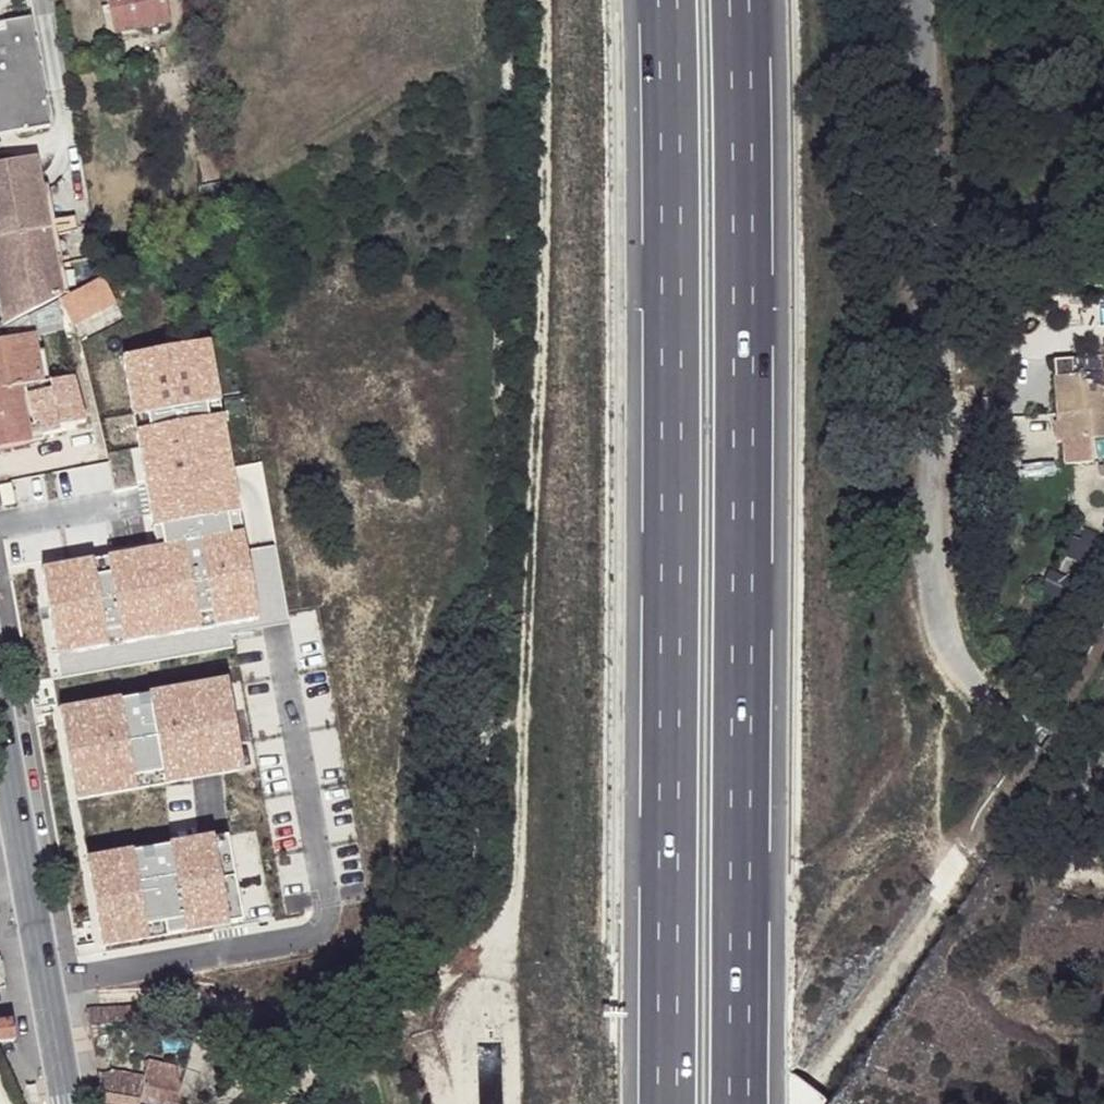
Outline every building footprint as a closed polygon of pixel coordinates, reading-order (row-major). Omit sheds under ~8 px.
[(114,34),(169,23),(164,0),(107,0),(114,34)] [(19,16),(17,3),(0,6),(0,28),(5,28),(3,19),(19,16)] [(19,16),(3,19),(5,28),(0,28),(0,133),(49,124),(29,14),(19,16)] [(30,315),(59,300),(63,298),(51,238),(48,223),(35,158),(0,164),(0,311),(2,322),(0,323),(0,331),(30,315)] [(63,298),(59,300),(74,328),(118,305),(110,290),(103,277),(97,280),(63,298)] [(31,442),(21,387),(42,383),(30,315),(0,331),(0,449),(31,442)] [(210,338),(118,355),(151,529),(160,530),(164,549),(41,571),(59,672),(227,642),(225,632),(286,621),(258,466),(230,472),(220,416),(212,418),(210,407),(222,405),(210,338)] [(1054,377),(1058,415),(1061,415),(1069,415),(1071,441),(1103,438),(1103,357),(1072,359),(1074,375),(1054,377)] [(1069,415),(1061,415),(1062,441),(1071,441),(1069,415)] [(226,676),(59,709),(78,804),(245,771),(226,676)] [(214,836),(83,861),(101,951),(229,927),(247,923),(230,833),(214,836)] [(217,988),(208,1002),(226,1009),(230,995),(217,988)] [(449,1025),(436,1003),(421,1012),(421,1010),(386,1034),(388,1037),(384,1041),(396,1058),(400,1056),(421,1101),(439,1094),(444,1091),(421,1043),(449,1025)] [(144,1006),(87,1008),(91,1027),(145,1024),(144,1006)] [(0,1025),(0,1046),(16,1043),(13,1023),(0,1025)] [(177,1089),(176,1066),(149,1060),(145,1078),(97,1069),(103,1103),(178,1103),(178,1099),(177,1089)] [(186,1088),(182,1088),(178,1099),(187,1098),(186,1088)] [(439,1094),(421,1101),(422,1103),(443,1103),(439,1094)]
